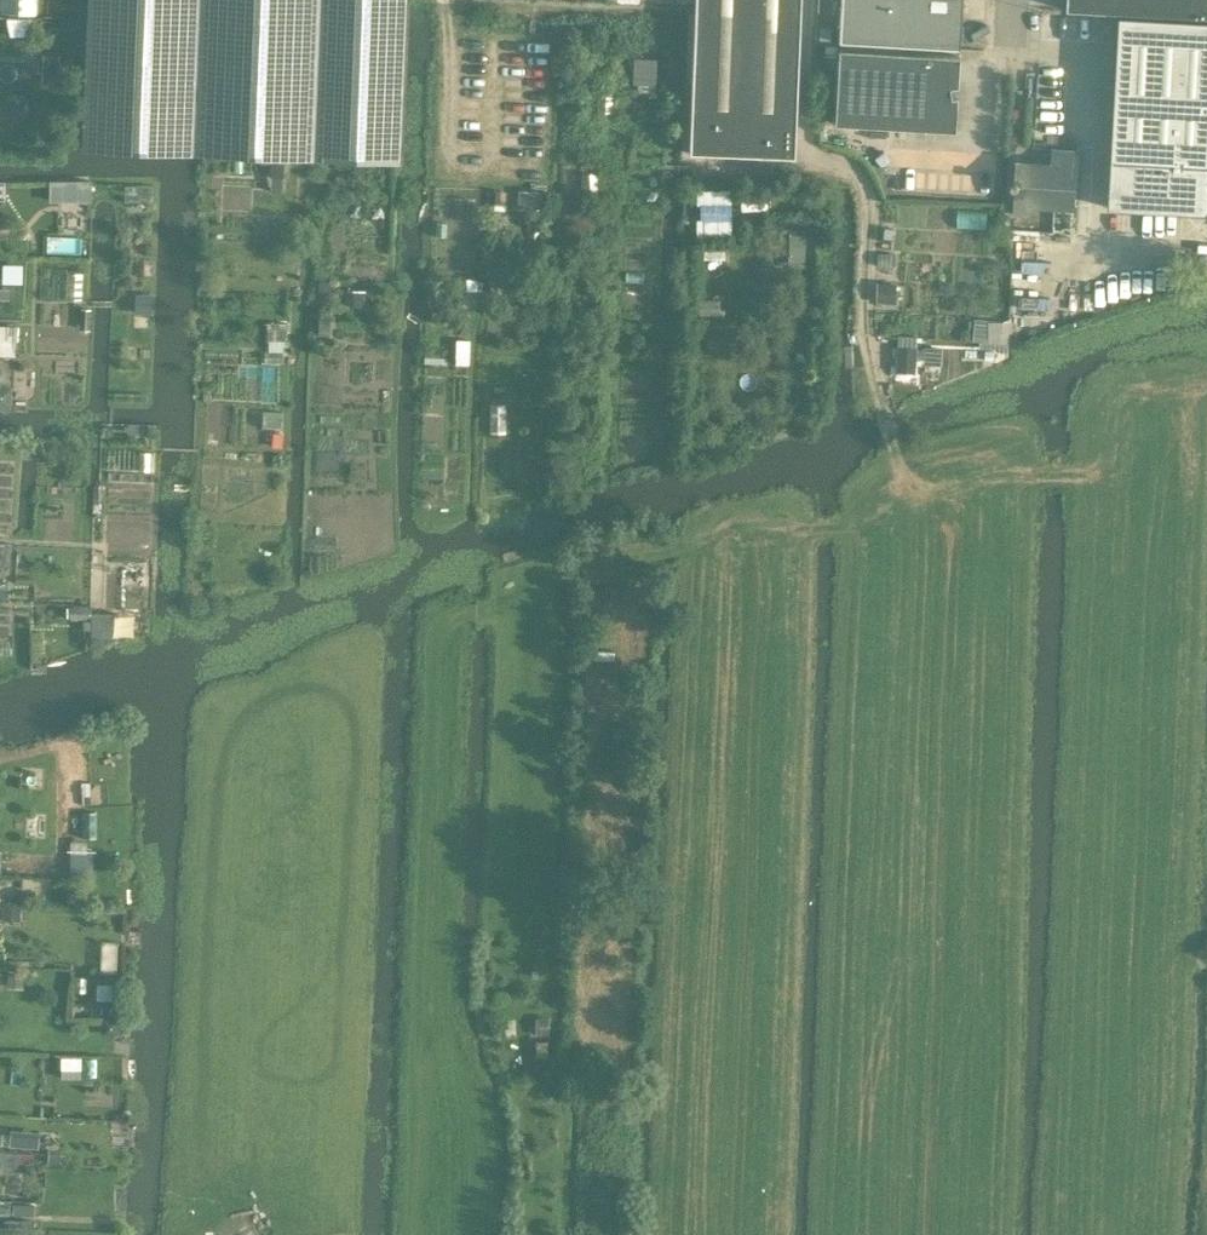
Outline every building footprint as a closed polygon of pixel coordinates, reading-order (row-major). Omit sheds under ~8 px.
[(79,151),(398,165),(405,0),(86,0),(79,151)] [(688,152),(794,157),(800,0),(694,0),(688,152)] [(838,41),(959,48),(962,0),(840,0),(838,41)] [(1206,17),(1206,0),(1069,0),(1069,10),(1206,17)] [(1121,15),(1110,208),(1206,214),(1206,20),(1121,15)] [(954,130),(956,95),(958,55),(838,48),(833,123),(954,130)] [(42,56),(42,77),(58,77),(58,56),(42,56)] [(1074,209),(1077,165),(1019,162),(1016,205),(1074,209)] [(133,314),(133,328),(148,329),(148,328),(148,315),(135,315),(133,314)] [(0,326),(0,355),(14,356),(15,326),(0,326)] [(9,571),(11,543),(0,543),(0,571),(9,571)] [(89,605),(68,605),(68,618),(89,618),(89,605)] [(70,852),(69,873),(93,873),(94,852),(70,852)] [(96,1000),(119,1000),(119,985),(97,984),(96,1000)]
